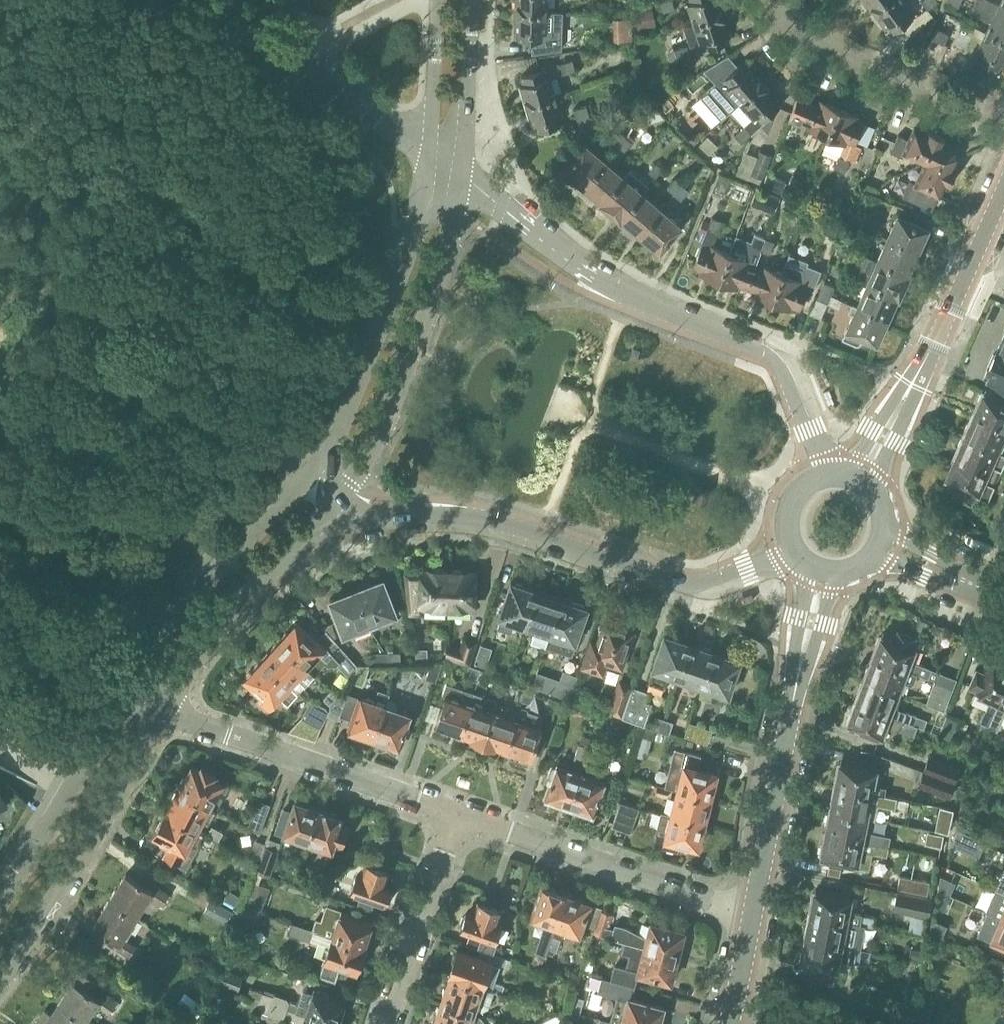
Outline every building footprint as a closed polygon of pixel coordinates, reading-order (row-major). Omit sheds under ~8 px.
[(547,12),(548,0),(516,0),(515,11),(547,12)] [(675,8),(673,0),(664,0),(659,2),(662,12),(675,8)] [(725,14),(721,0),(692,0),(692,1),(689,2),(696,24),(725,14)] [(873,12),(890,0),(864,0),(873,12)] [(873,12),(885,28),(888,26),(893,33),(914,18),(909,11),(911,9),(905,0),(890,0),(873,12)] [(938,1),(937,0),(922,0),(920,1),(927,10),(938,1)] [(974,3),(1003,18),(1003,0),(1002,0),(999,5),(990,0),(976,0),(974,3)] [(974,3),(969,13),(990,24),(986,32),(1003,41),(1003,18),(974,3)] [(639,28),(651,26),(647,9),(635,12),(639,28)] [(562,12),(547,12),(515,11),(515,31),(519,32),(519,40),(533,41),(532,53),(561,49),(562,12)] [(725,14),(696,24),(685,27),(691,45),(705,40),(707,47),(729,40),(727,31),(731,30),(725,14)] [(130,22),(119,17),(111,34),(122,39),(130,22)] [(632,18),(614,18),(614,30),(632,29),(632,18)] [(986,32),(976,27),(963,53),(998,70),(1002,62),(1003,63),(1003,41),(986,32)] [(944,45),(949,34),(937,28),(932,40),(944,45)] [(675,49),(678,60),(691,56),(687,45),(675,49)] [(741,102),(764,81),(750,65),(747,68),(742,62),(738,65),(729,56),(704,70),(714,81),(699,95),(721,120),(741,102)] [(575,59),(561,64),(564,74),(578,70),(575,59)] [(557,95),(548,68),(522,76),(524,84),(519,85),(525,105),(557,95)] [(764,81),(741,102),(754,116),(734,135),(742,143),(782,106),(774,98),(777,95),(764,81)] [(557,95),(525,105),(531,125),(536,123),(539,132),(562,125),(559,116),(563,115),(557,95)] [(808,125),(807,128),(826,136),(838,108),(819,100),(818,103),(810,100),(797,95),(786,120),(799,126),(801,122),(808,125)] [(590,116),(587,105),(573,109),(581,135),(594,126),(591,116),(590,116)] [(838,108),(826,136),(845,144),(834,168),(844,173),(850,160),(855,163),(862,147),(855,144),(865,123),(857,119),(858,117),(838,108)] [(938,155),(945,141),(946,139),(928,130),(927,133),(913,127),(908,139),(898,134),(890,152),(902,157),(903,154),(924,164),(926,164),(931,152),(938,155)] [(610,140),(617,146),(625,136),(618,130),(610,140)] [(629,134),(626,137),(632,142),(635,139),(629,134)] [(625,136),(617,146),(624,152),(632,142),(626,137),(625,136)] [(956,147),(945,141),(938,155),(931,152),(926,164),(924,164),(915,183),(910,180),(902,197),(932,211),(938,198),(939,198),(945,185),(949,187),(958,168),(955,167),(960,157),(956,147)] [(563,169),(582,186),(604,160),(585,143),(563,169)] [(753,175),(763,179),(770,160),(761,156),(753,175)] [(582,186),(600,201),(601,202),(623,176),(604,160),(582,186)] [(655,179),(657,176),(663,169),(656,163),(648,172),(655,179)] [(719,173),(711,193),(722,198),(730,178),(719,173)] [(624,176),(623,176),(601,202),(600,201),(598,203),(621,222),(622,221),(621,219),(643,193),(628,180),(624,176)] [(675,195),(683,185),(675,179),(667,189),(675,195)] [(675,195),(681,200),(689,191),(683,185),(675,195)] [(758,191),(753,204),(773,212),(778,199),(758,191)] [(622,221),(640,236),(662,209),(643,193),(621,219),(622,221)] [(806,193),(803,201),(811,204),(814,196),(806,193)] [(662,209),(640,236),(659,252),(682,226),(662,209)] [(826,221),(831,223),(835,215),(830,213),(826,221)] [(855,213),(851,221),(863,227),(867,219),(855,213)] [(898,215),(888,238),(918,251),(928,228),(898,215)] [(699,275),(718,282),(730,252),(714,246),(724,221),(713,216),(701,244),(692,268),(700,271),(699,275)] [(827,234),(838,238),(843,227),(832,223),(827,234)] [(774,241),(765,238),(761,251),(770,254),(774,241)] [(918,251),(888,238),(878,260),(908,274),(918,251)] [(848,258),(852,249),(840,244),(836,253),(848,258)] [(749,259),(730,252),(718,282),(737,290),(739,286),(746,289),(755,266),(748,263),(749,259)] [(789,255),(783,272),(771,303),(790,310),(791,306),(800,309),(808,289),(814,291),(821,271),(807,265),(809,262),(789,255)] [(897,297),(897,298),(899,298),(909,274),(908,274),(878,260),(867,256),(856,278),(867,283),(867,284),(897,297)] [(755,266),(746,289),(753,291),(752,295),(771,303),(783,272),(763,265),(762,269),(755,266)] [(821,290),(831,295),(835,287),(824,282),(821,290)] [(897,297),(867,284),(857,306),(857,307),(887,320),(897,298),(897,297)] [(831,295),(821,290),(810,313),(821,318),(828,303),(839,308),(842,300),(831,295)] [(861,343),(861,342),(863,337),(877,343),(887,320),(857,307),(857,306),(852,304),(849,312),(853,314),(848,328),(847,327),(842,339),(856,345),(858,345),(859,344),(861,343)] [(998,350),(997,349),(995,352),(1003,356),(1003,335),(998,350)] [(638,357),(640,350),(633,348),(632,355),(638,357)] [(995,352),(986,373),(987,373),(986,377),(1003,385),(1003,356),(995,352)] [(975,414),(1003,427),(1003,399),(985,391),(984,394),(981,395),(978,401),(979,404),(975,414)] [(965,431),(966,434),(965,436),(997,450),(1003,433),(1003,427),(975,414),(971,423),(968,424),(965,431)] [(955,459),(998,478),(1003,464),(1003,454),(996,451),(997,450),(965,436),(964,438),(961,439),(958,446),(960,449),(955,459)] [(207,469),(208,455),(196,455),(196,469),(207,469)] [(945,476),(946,479),(945,482),(958,487),(955,494),(970,501),(973,494),(988,501),(994,488),(1003,493),(1003,481),(998,478),(955,459),(951,468),(948,469),(945,476)] [(695,489),(692,498),(708,503),(711,494),(695,489)] [(447,606),(448,572),(419,571),(419,574),(407,574),(409,614),(423,613),(423,604),(447,606)] [(448,572),(447,606),(473,607),(474,573),(448,572)] [(382,579),(355,590),(368,623),(395,613),(382,579)] [(525,626),(537,591),(511,583),(499,617),(500,617),(497,628),(511,633),(514,622),(525,626)] [(368,623),(355,590),(330,600),(343,633),(368,623)] [(547,645),(550,634),(562,600),(537,591),(525,626),(535,629),(531,640),(547,645)] [(562,600),(550,634),(557,637),(553,648),(562,652),(565,644),(572,646),(573,642),(575,643),(587,608),(562,600)] [(357,662),(333,638),(326,630),(318,638),(299,621),(280,642),(315,674),(325,663),(327,665),(336,665),(337,664),(351,680),(357,662)] [(332,623),(323,627),(326,630),(333,638),(338,636),(332,623)] [(633,632),(605,623),(598,645),(591,643),(583,666),(601,672),(605,661),(621,667),(633,632)] [(874,657),(917,674),(935,681),(930,693),(949,701),(957,679),(910,660),(915,647),(911,645),(913,639),(897,633),(895,639),(883,634),(874,657)] [(678,678),(690,644),(664,635),(652,670),(654,670),(649,682),(664,687),(669,675),(678,678)] [(469,665),(478,641),(463,636),(459,647),(446,644),(446,657),(469,665)] [(280,642),(264,660),(299,692),(315,674),(280,642)] [(474,663),(486,667),(492,648),(481,644),(474,663)] [(690,644),(678,678),(702,687),(714,652),(690,644)] [(415,649),(416,663),(428,661),(428,649),(415,649)] [(400,652),(385,653),(386,664),(401,664),(400,652)] [(740,661),(714,652),(702,687),(703,687),(699,697),(723,705),(726,695),(728,695),(729,693),(735,691),(736,686),(733,681),(740,661)] [(373,665),(386,664),(385,653),(372,653),(373,665)] [(874,657),(865,681),(898,693),(899,690),(902,691),(906,681),(914,684),(917,674),(874,657)] [(289,703),(299,692),(264,660),(246,680),(264,696),(259,702),(268,710),(281,696),(289,703)] [(977,671),(971,686),(978,689),(977,693),(991,699),(985,711),(984,710),(979,722),(988,726),(1003,690),(1003,667),(1003,666),(1002,663),(995,661),(992,662),(990,661),(984,674),(977,671)] [(442,663),(431,663),(426,679),(436,682),(442,663)] [(466,677),(479,682),(482,670),(470,666),(466,677)] [(479,682),(486,684),(490,673),(482,670),(479,682)] [(577,676),(564,672),(556,694),(569,699),(577,676)] [(892,707),(898,693),(865,681),(857,702),(914,724),(917,716),(892,707)] [(436,727),(461,735),(471,704),(475,693),(447,683),(443,695),(447,696),(436,727)] [(515,698),(523,701),(527,689),(519,687),(515,698)] [(649,692),(633,687),(622,718),(644,725),(652,703),(646,701),(649,692)] [(329,711),(327,715),(339,719),(340,716),(346,696),(335,693),(332,689),(323,699),(330,706),(329,711)] [(535,692),(527,689),(523,701),(531,704),(535,692)] [(988,726),(997,730),(1003,715),(1003,690),(988,726)] [(350,730),(376,739),(386,706),(347,693),(346,696),(340,716),(354,721),(350,730)] [(945,711),(949,701),(930,693),(926,704),(945,711)] [(614,697),(609,713),(622,717),(627,702),(614,697)] [(18,717),(24,706),(9,698),(3,710),(18,717)] [(321,727),(327,715),(329,711),(325,707),(311,700),(302,717),(321,727)] [(480,707),(471,704),(461,735),(483,743),(494,712),(495,707),(482,702),(480,707)] [(930,731),(914,724),(857,702),(847,728),(880,740),(885,726),(913,736),(915,734),(928,739),(930,731)] [(496,703),(495,707),(494,712),(483,743),(506,751),(517,720),(519,711),(496,703)] [(410,715),(386,706),(376,739),(399,747),(410,715)] [(519,711),(517,720),(506,751),(530,759),(533,751),(537,740),(541,728),(538,727),(543,715),(528,710),(528,708),(522,706),(519,711)] [(952,740),(960,719),(947,714),(939,735),(952,740)] [(651,727),(661,731),(665,719),(655,716),(651,727)] [(673,722),(665,719),(661,731),(669,734),(673,722)] [(55,728),(50,737),(64,743),(68,735),(55,728)] [(643,737),(653,739),(655,730),(645,728),(643,737)] [(584,762),(589,748),(588,747),(591,737),(582,735),(574,758),(584,762)] [(537,740),(533,751),(541,754),(547,737),(544,736),(542,741),(537,740)] [(685,740),(683,746),(692,748),(694,742),(685,740)] [(594,766),(599,751),(589,748),(584,762),(594,766)] [(666,787),(677,790),(710,798),(711,796),(716,794),(717,787),(714,783),(716,773),(696,768),(699,757),(675,750),(666,787)] [(974,769),(997,777),(1003,762),(980,753),(974,769)] [(955,783),(961,768),(928,756),(923,771),(955,783)] [(838,777),(836,786),(869,792),(883,795),(898,798),(900,789),(887,786),(886,788),(870,785),(873,768),(841,762),(840,764),(841,764),(841,765),(837,767),(836,774),(838,777)] [(192,765),(178,790),(208,806),(216,811),(229,786),(221,782),(222,780),(214,776),(216,772),(202,765),(200,769),(192,765)] [(546,797),(570,805),(580,773),(557,765),(556,767),(552,766),(548,777),(552,778),(546,797)] [(949,797),(955,783),(923,771),(918,786),(949,797)] [(580,773),(570,805),(594,813),(601,794),(605,796),(609,785),(604,784),(605,781),(580,773)] [(670,788),(658,784),(655,794),(667,798),(670,788)] [(832,809),(832,811),(864,817),(875,819),(878,802),(883,803),(883,805),(896,807),(898,798),(883,795),(869,792),(836,786),(834,797),(831,799),(830,806),(832,809)] [(208,806),(178,790),(167,811),(197,827),(200,820),(209,824),(216,811),(208,806)] [(710,798),(677,790),(671,815),(704,823),(710,798)] [(295,850),(305,853),(308,840),(309,840),(320,808),(295,799),(291,811),(283,808),(274,832),(299,841),(295,850)] [(258,800),(248,828),(260,833),(271,804),(258,800)] [(611,826),(631,833),(639,808),(620,801),(611,826)] [(954,810),(942,807),(939,821),(951,823),(954,810)] [(320,808),(309,840),(331,848),(334,840),(343,843),(349,827),(340,824),(343,816),(320,808)] [(197,827),(167,811),(165,810),(152,833),(172,844),(165,855),(187,868),(199,847),(197,846),(205,832),(196,827),(197,827)] [(829,824),(827,834),(889,846),(890,836),(861,830),(864,817),(832,811),(831,813),(828,814),(826,821),(829,824)] [(707,827),(704,823),(671,815),(661,812),(657,829),(667,832),(663,848),(678,852),(681,843),(698,847),(701,835),(705,834),(707,827)] [(223,832),(212,826),(208,834),(219,840),(223,832)] [(984,841),(958,830),(952,843),(978,855),(984,841)] [(928,844),(941,847),(943,835),(931,833),(928,844)] [(887,855),(889,846),(827,834),(825,845),(821,847),(820,853),(823,856),(822,859),(868,867),(871,852),(887,855)] [(279,850),(265,846),(256,872),(270,877),(279,850)] [(357,874),(352,890),(384,902),(390,886),(382,883),(387,870),(366,863),(361,876),(357,874)] [(116,888),(109,900),(136,917),(149,896),(156,900),(163,890),(144,878),(141,883),(126,874),(117,888),(116,888)] [(319,883),(296,875),(293,884),(307,889),(319,883)] [(898,888),(927,894),(930,881),(900,875),(898,888)] [(940,876),(938,890),(950,895),(956,883),(940,876)] [(814,905),(812,915),(865,925),(873,927),(875,917),(847,911),(852,884),(825,878),(822,891),(817,890),(816,893),(812,895),(811,901),(814,905)] [(252,881),(247,895),(265,902),(270,888),(259,883),(252,881)] [(548,947),(552,935),(556,924),(566,893),(542,885),(531,916),(546,921),(535,952),(545,956),(548,947)] [(998,888),(992,886),(991,888),(995,889),(985,912),(987,912),(1001,919),(1003,920),(1003,892),(1003,891),(998,888)] [(163,890),(156,900),(163,905),(169,894),(163,890)] [(224,899),(235,906),(240,896),(229,890),(224,899)] [(932,899),(897,892),(893,911),(929,918),(932,899)] [(589,901),(566,893),(556,924),(579,932),(589,901)] [(244,904),(262,911),(265,902),(247,895),(244,904)] [(376,900),(361,895),(357,906),(372,911),(376,900)] [(211,899),(204,912),(230,927),(237,913),(211,899)] [(102,911),(93,926),(108,935),(105,940),(123,952),(130,942),(123,938),(136,917),(109,900),(102,911)] [(489,952),(494,954),(498,941),(494,940),(500,923),(495,921),(499,907),(478,900),(474,913),(466,911),(461,927),(468,930),(464,943),(489,952)] [(316,918),(312,930),(313,930),(332,937),(363,948),(364,947),(367,937),(370,935),(372,930),(371,927),(371,924),(354,918),(352,915),(347,913),(344,914),(326,909),(322,920),(316,918)] [(614,914),(601,911),(595,928),(594,928),(592,934),(625,942),(625,941),(645,946),(677,955),(680,945),(684,943),(686,937),(683,933),(684,929),(651,921),(647,938),(627,927),(615,924),(614,929),(610,927),(614,914)] [(987,912),(977,936),(994,943),(993,944),(1003,949),(1003,920),(1001,919),(987,912)] [(861,949),(865,925),(812,915),(810,925),(806,927),(805,933),(808,937),(807,939),(838,945),(861,949)] [(932,919),(930,931),(943,936),(947,926),(932,919)] [(293,923),(289,934),(310,941),(313,930),(312,930),(293,923)] [(552,935),(548,947),(557,951),(561,939),(552,935)] [(324,960),(319,976),(336,982),(341,966),(358,972),(359,969),(362,967),(364,962),(362,959),(366,948),(364,947),(363,948),(332,937),(329,946),(324,960)] [(868,950),(861,949),(838,945),(807,939),(805,951),(800,953),(799,959),(803,962),(802,965),(816,968),(814,978),(832,981),(834,972),(837,972),(840,956),(866,961),(868,950)] [(673,970),(677,955),(645,946),(625,941),(625,942),(622,953),(629,955),(626,967),(615,964),(611,980),(634,986),(635,986),(639,974),(670,982),(671,980),(675,979),(677,973),(673,970)] [(130,942),(123,952),(130,956),(136,947),(137,946),(130,942)] [(924,961),(926,950),(911,948),(910,955),(907,954),(906,958),(924,961)] [(489,952),(486,962),(457,952),(449,976),(450,976),(494,991),(494,992),(501,994),(504,985),(492,981),(498,966),(500,966),(504,957),(494,954),(489,952)] [(66,993),(59,1003),(84,1022),(97,1004),(100,999),(90,992),(97,982),(76,967),(60,989),(66,993)] [(244,975),(221,967),(216,981),(239,989),(244,975)] [(473,1012),(474,1009),(482,1011),(489,1008),(494,992),(494,991),(450,976),(442,1001),(473,1012)] [(612,1021),(612,1022),(621,1023),(658,1023),(659,1020),(664,1018),(665,1014),(662,1010),(663,1007),(632,999),(635,986),(634,986),(611,980),(602,977),(597,992),(618,998),(612,1021)] [(305,1015),(332,1023),(337,1023),(344,1003),(313,992),(313,994),(303,990),(298,1004),(300,1005),(297,1012),(305,1015)] [(177,1002),(196,1017),(205,1006),(185,991),(177,1002)] [(297,1012),(287,1009),(289,1001),(287,998),(274,993),(274,995),(262,992),(256,1010),(283,1020),(285,1016),(293,1020),(293,1022),(297,1023),(332,1023),(305,1015),(297,1012)] [(100,999),(97,1004),(110,1013),(117,1003),(103,994),(100,999)] [(568,1010),(580,1013),(584,998),(572,995),(568,1010)] [(298,1004),(289,1001),(287,1009),(297,1012),(300,1005),(298,1004)] [(442,1001),(434,1023),(484,1023),(485,1020),(480,1016),(473,1013),(473,1012),(442,1001)] [(36,1023),(83,1023),(84,1022),(59,1003),(51,1014),(46,1010),(36,1023)] [(580,1013),(568,1010),(565,1021),(575,1023),(577,1023),(580,1013)]
